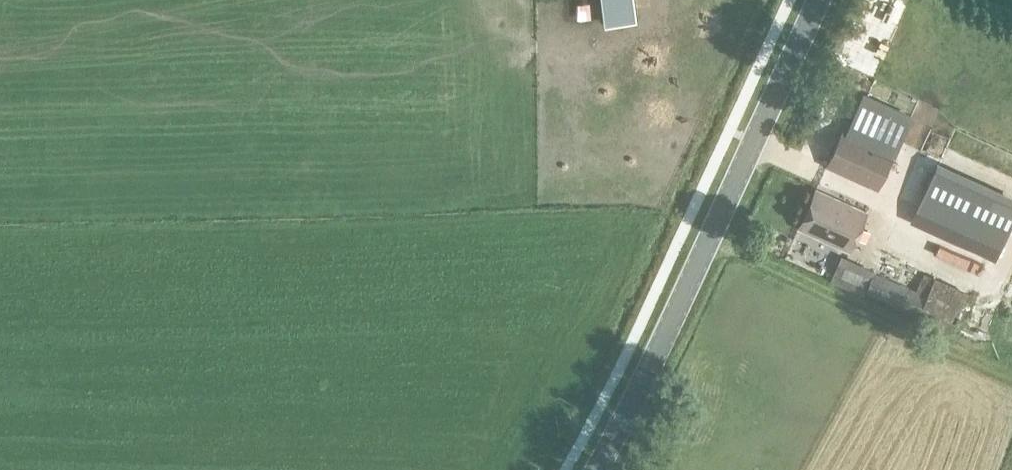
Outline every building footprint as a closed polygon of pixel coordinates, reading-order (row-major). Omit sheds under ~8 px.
[(606,26),(638,21),(635,0),(602,0),(606,26)] [(843,128),(827,165),(878,188),(894,151),(848,130),(843,128)] [(918,207),(955,223),(949,236),(994,257),(1011,218),(1011,197),(938,164),(918,207)] [(816,188),(798,226),(849,249),(856,235),(864,239),(868,229),(860,225),(867,211),(816,188)] [(873,273),(865,291),(929,320),(945,284),(935,279),(928,294),(917,289),(915,288),(874,270),(873,273)]
